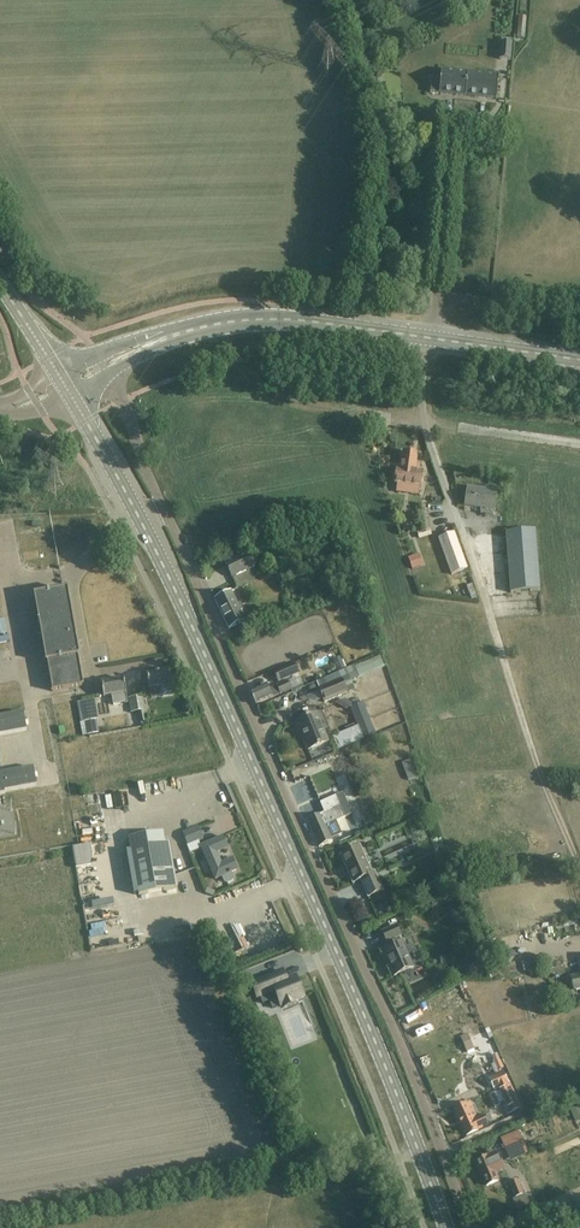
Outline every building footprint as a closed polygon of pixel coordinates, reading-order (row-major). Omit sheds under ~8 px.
[(501,42),(499,59),(511,60),(512,43),(501,42)] [(442,71),(441,79),(432,79),(430,93),(497,99),(499,76),(442,71)] [(403,452),(402,464),(401,470),(397,469),(395,484),(422,488),(424,471),(419,471),(420,464),(417,463),(418,454),(403,452)] [(495,517),(496,511),(498,493),(470,489),(467,507),(484,510),(483,515),(495,517)] [(395,516),(406,516),(405,503),(395,503),(395,516)] [(506,536),(510,595),(538,593),(535,534),(506,536)] [(440,540),(453,577),(470,571),(457,535),(440,540)] [(228,563),(231,569),(234,578),(257,567),(251,553),(228,563)] [(466,579),(457,581),(461,594),(469,592),(466,579)] [(63,591),(34,596),(46,663),(47,663),(52,692),(83,686),(78,657),(80,657),(68,590),(63,591)] [(232,592),(215,600),(229,629),(246,621),(232,592)] [(327,653),(331,665),(338,663),(334,651),(327,653)] [(339,674),(342,680),(319,689),(325,703),(347,693),(344,684),(384,667),(380,657),(339,674)] [(275,673),(278,682),(299,673),(295,664),(275,673)] [(149,689),(161,687),(163,697),(173,695),(171,685),(172,685),(169,671),(147,675),(147,676),(141,677),(143,689),(149,688),(149,689)] [(126,693),(124,679),(101,683),(102,684),(96,685),(98,697),(104,696),(104,697),(112,696),(114,705),(127,703),(127,704),(128,703),(126,693)] [(267,685),(262,688),(251,692),(257,705),(292,689),(289,682),(269,690),(267,685)] [(148,722),(143,696),(136,698),(139,712),(141,723),(148,722)] [(139,712),(136,698),(129,699),(131,713),(139,712)] [(95,700),(78,703),(80,718),(98,715),(95,700)] [(361,704),(353,707),(365,738),(373,735),(361,704)] [(27,731),(24,713),(0,717),(0,736),(27,731)] [(316,714),(308,717),(297,722),(309,750),(328,742),(316,714)] [(326,729),(329,741),(345,737),(342,724),(326,729)] [(408,780),(420,776),(414,759),(402,764),(408,780)] [(5,794),(5,792),(37,786),(34,768),(2,773),(0,765),(0,795),(5,794)] [(89,776),(90,783),(105,780),(104,773),(89,776)] [(154,775),(143,778),(148,795),(159,792),(154,775)] [(106,804),(113,802),(109,789),(103,790),(106,804)] [(342,813),(336,796),(319,804),(324,814),(308,821),(319,847),(333,841),(331,837),(334,836),(330,826),(333,825),(332,821),(329,822),(325,812),(327,811),(330,818),(342,813)] [(184,834),(188,845),(203,839),(198,828),(184,834)] [(130,839),(140,895),(178,889),(170,843),(166,844),(164,833),(130,839)] [(223,837),(201,847),(216,879),(222,876),(225,882),(227,883),(232,881),(233,879),(231,873),(238,870),(233,859),(221,864),(217,853),(228,848),(223,837)] [(360,848),(342,856),(354,883),(361,880),(369,897),(382,891),(374,873),(372,875),(367,865),(370,864),(367,857),(364,858),(360,848)] [(84,901),(106,903),(107,895),(85,894),(84,901)] [(461,916),(454,909),(450,914),(456,920),(461,916)] [(531,938),(545,933),(541,924),(528,929),(531,938)] [(139,927),(130,929),(132,938),(141,936),(139,927)] [(383,951),(395,977),(413,968),(402,942),(397,945),(395,939),(401,936),(396,927),(383,933),(387,942),(390,941),(392,947),(383,951)] [(514,956),(515,965),(527,963),(526,955),(514,956)] [(502,968),(509,966),(506,958),(499,960),(502,968)] [(283,971),(254,983),(259,997),(275,990),(281,1007),(282,1007),(296,1002),(295,1001),(304,998),(296,978),(287,981),(283,971)] [(571,978),(574,990),(579,988),(579,976),(571,978)] [(499,1087),(506,1102),(511,1113),(520,1109),(503,1074),(490,1079),(495,1089),(499,1087)] [(470,1102),(465,1105),(454,1110),(466,1136),(487,1126),(483,1116),(477,1119),(470,1102)] [(570,1110),(575,1121),(579,1119),(579,1105),(570,1110)] [(554,1142),(556,1147),(579,1136),(579,1132),(579,1130),(554,1142)] [(502,1141),(508,1155),(526,1148),(520,1134),(502,1141)] [(497,1154),(476,1162),(487,1187),(498,1182),(495,1173),(503,1169),(497,1154)] [(517,1180),(510,1183),(516,1198),(523,1195),(517,1180)]
